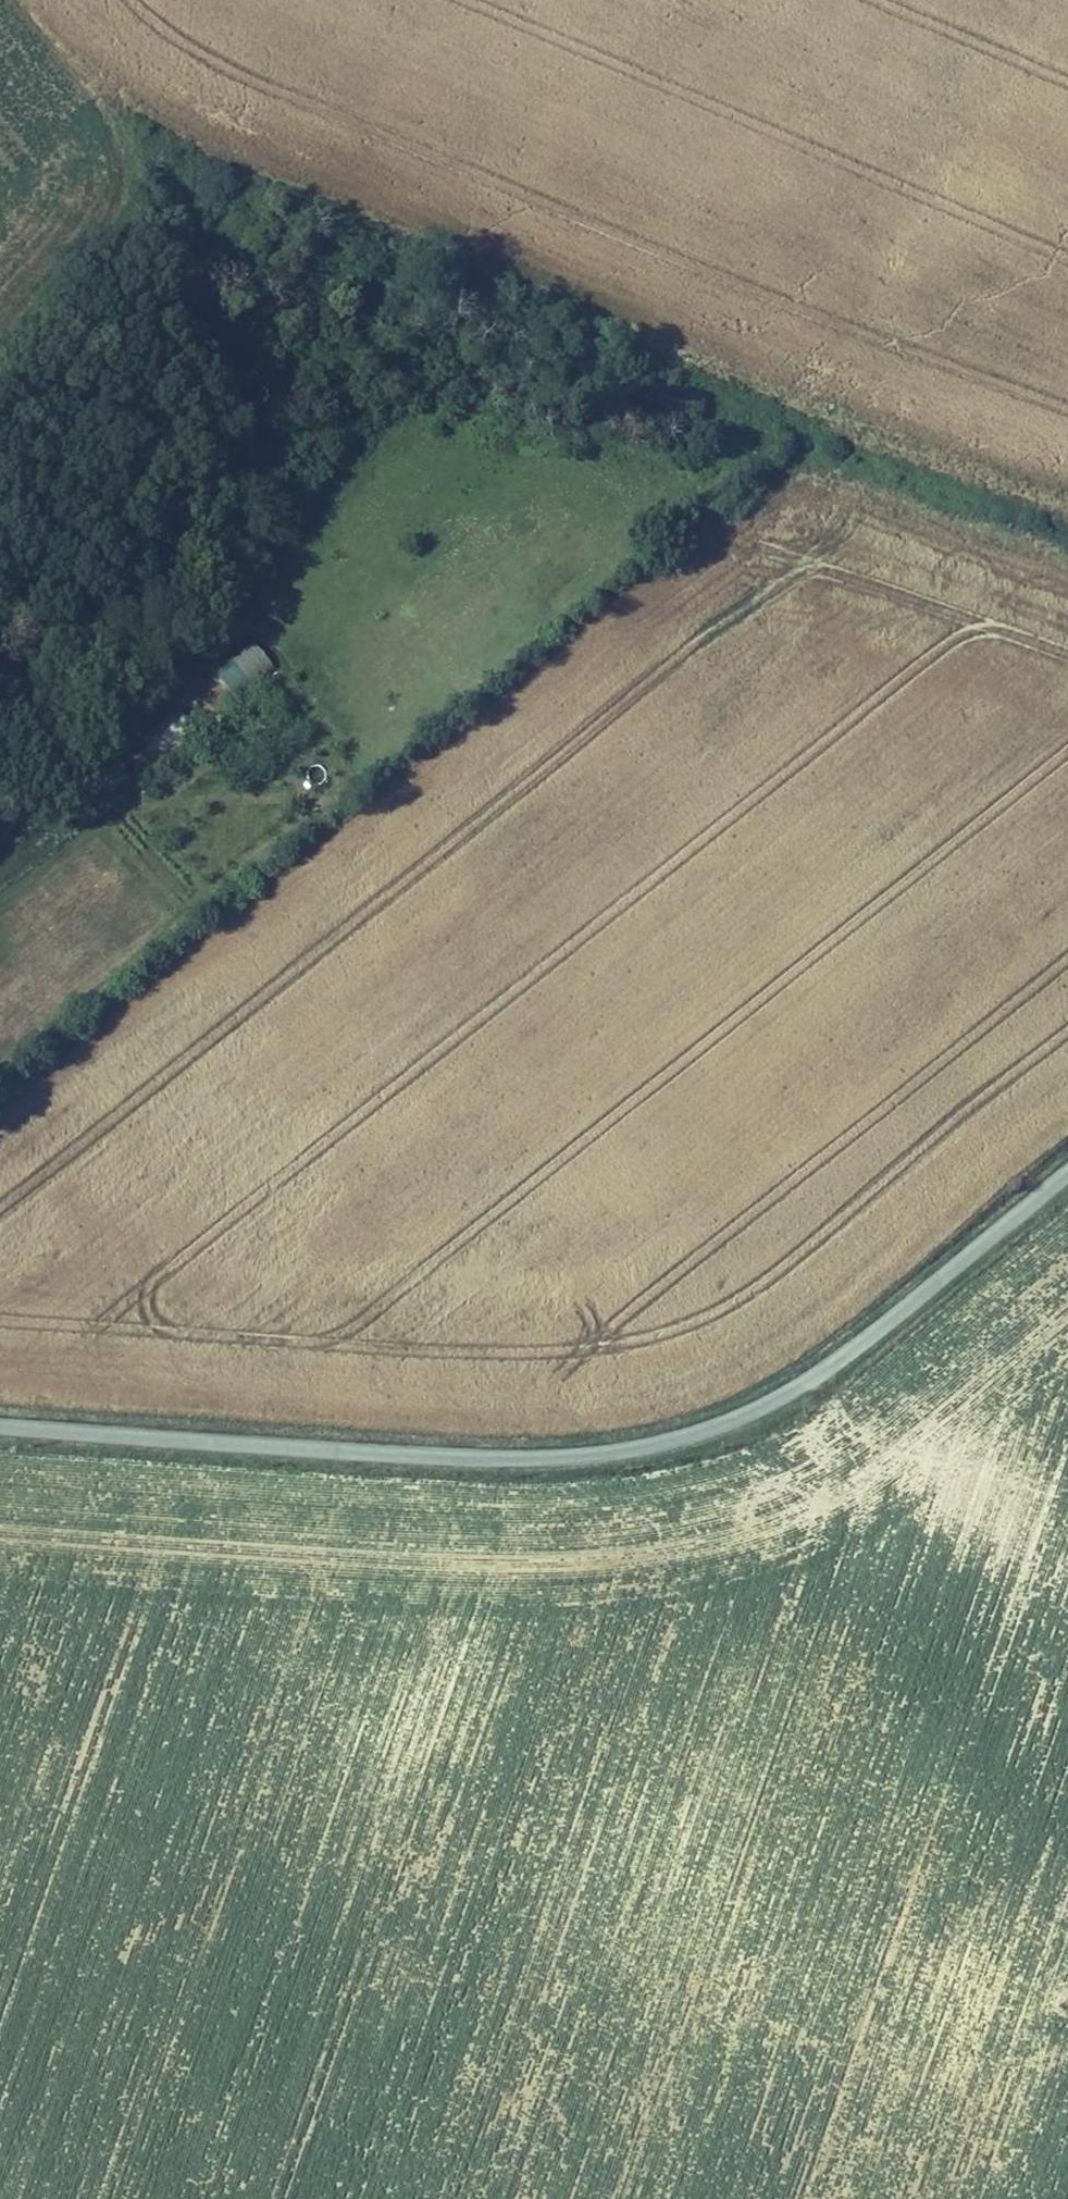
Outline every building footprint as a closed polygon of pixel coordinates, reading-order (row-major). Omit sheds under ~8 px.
[(252,642),(216,674),(238,699),(274,667),(252,642)]
